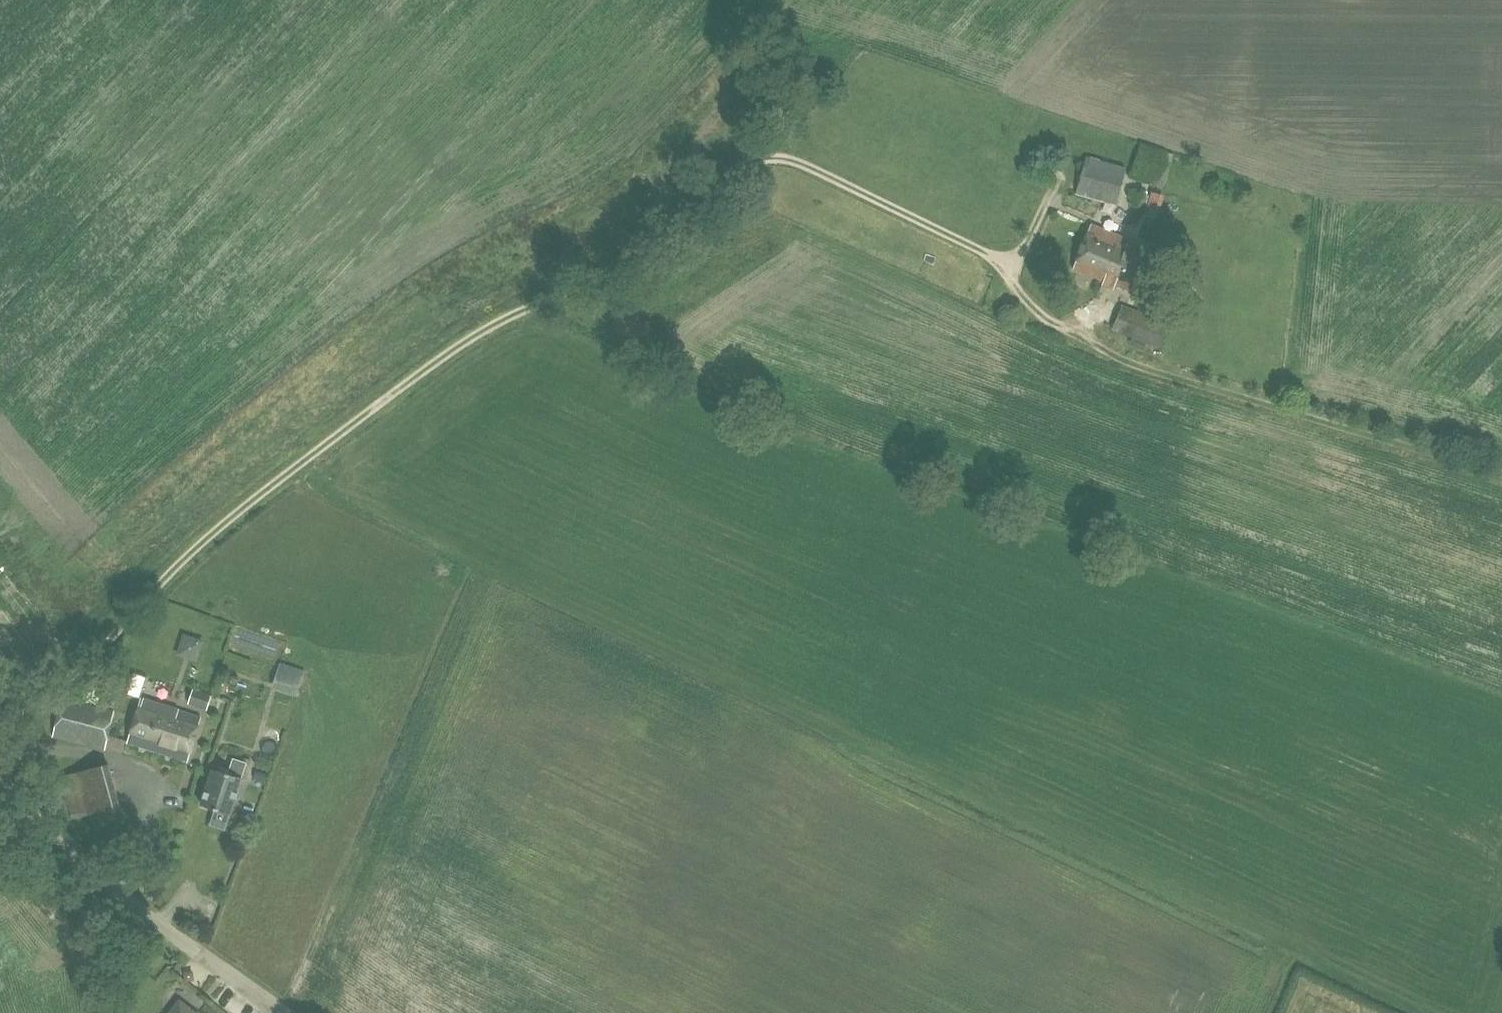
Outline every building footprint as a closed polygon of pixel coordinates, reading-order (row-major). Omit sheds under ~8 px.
[(1076,194),(1116,206),(1127,168),(1087,157),(1076,194)] [(1151,249),(1091,225),(1073,269),(1133,292),(1151,249)] [(1168,323),(1122,305),(1112,331),(1158,348),(1168,323)] [(287,670),(282,686),(298,691),(303,676),(287,670)] [(188,704),(207,710),(213,693),(194,686),(188,704)] [(52,737),(105,750),(114,712),(61,699),(52,737)] [(128,743),(188,761),(201,718),(141,699),(128,743)] [(202,804),(230,814),(243,778),(241,778),(247,763),(233,758),(228,773),(214,769),(202,804)] [(179,1002),(171,1012),(194,1012),(179,1002)]
